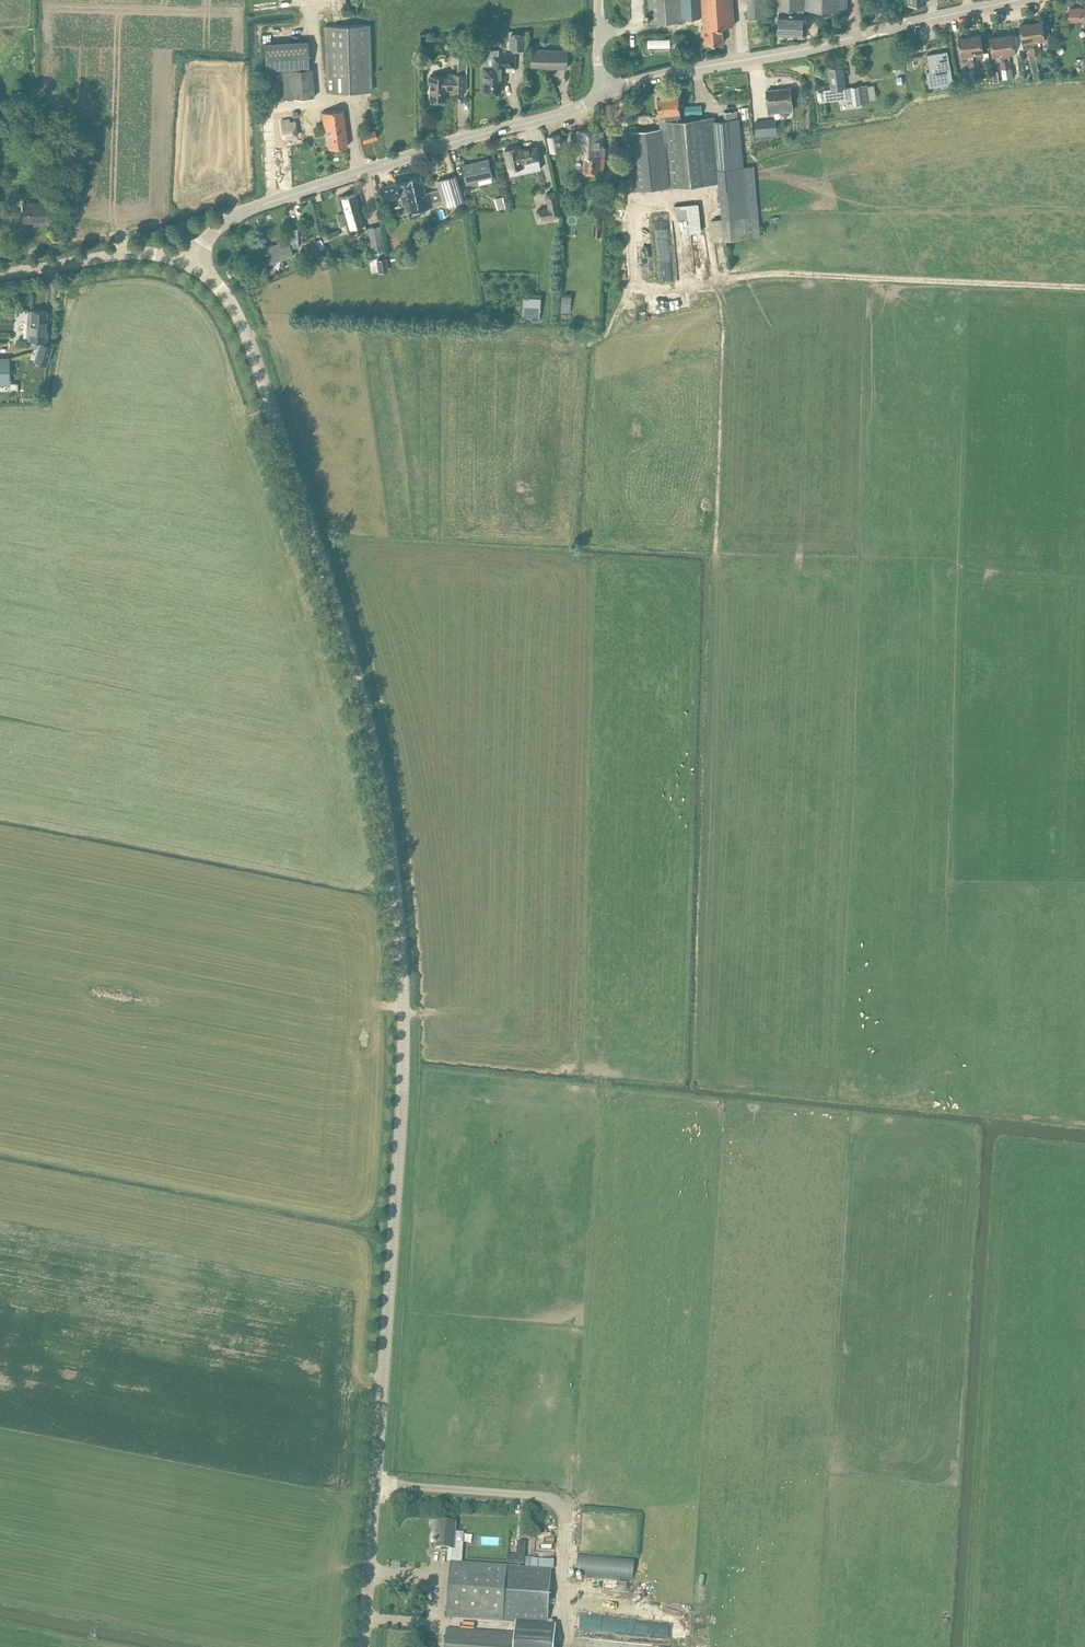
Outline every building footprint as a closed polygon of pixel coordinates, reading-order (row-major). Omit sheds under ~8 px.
[(650,23),(684,21),(683,18),(682,0),(649,0),(650,23)] [(723,42),(722,26),(734,25),(732,0),(682,0),(683,18),(703,16),(704,27),(701,27),(702,35),(705,35),(706,43),(723,42)] [(749,5),(749,16),(770,15),(770,5),(770,0),(749,0),(749,5)] [(778,33),(803,34),(804,7),(846,9),(847,0),(775,0),(774,9),(779,9),(778,33)] [(1070,19),(1070,20),(1082,20),(1083,26),(1084,26),(1084,8),(1069,8),(1070,19)] [(1042,21),(1031,22),(1034,41),(1035,45),(1034,45),(1036,55),(1041,54),(1040,45),(1039,45),(1039,41),(1045,40),(1044,32),(1042,21)] [(1031,22),(1020,24),(1021,34),(1021,35),(1023,43),(1023,49),(1030,48),(1031,55),(1034,77),(1039,76),(1037,61),(1036,55),(1034,45),(1035,45),(1034,41),(1031,22)] [(371,26),(327,26),(327,93),(371,92),(371,26)] [(510,34),(510,49),(525,50),(526,34),(510,34)] [(973,55),(984,54),(981,34),(970,36),(973,55)] [(1001,36),(1004,55),(1015,53),(1012,34),(1001,36)] [(969,61),(970,68),(974,68),(973,61),(973,59),(974,59),(973,55),(970,36),(959,38),(961,57),(968,56),(969,60),(969,61)] [(990,37),(992,48),(993,57),(1001,56),(1001,59),(1000,60),(1003,79),(1007,78),(1006,68),(1005,59),(1004,55),(1001,36),(990,37)] [(264,43),(266,70),(309,67),(307,40),(264,43)] [(532,49),(532,65),(550,66),(550,67),(567,68),(568,50),(532,49)] [(930,71),(927,71),(929,86),(953,82),(948,51),(927,54),(930,71)] [(483,76),(486,76),(485,91),(501,92),(502,78),(505,78),(505,67),(515,67),(515,54),(494,53),(493,65),(483,65),(483,76)] [(824,89),(825,100),(825,101),(846,98),(851,97),(852,104),(869,102),(869,100),(876,99),(874,85),(867,85),(867,84),(845,87),(842,66),(829,68),(831,88),(824,89)] [(312,68),(282,71),(285,100),(294,99),(315,97),(312,68)] [(974,70),(964,71),(966,83),(976,82),(974,70)] [(430,76),(429,83),(431,83),(431,97),(446,98),(446,90),(448,88),(452,88),(452,90),(466,91),(466,75),(452,74),(452,76),(430,76)] [(791,88),(766,90),(767,101),(768,106),(768,113),(793,110),(792,104),(791,99),(791,88)] [(635,190),(669,187),(665,140),(668,140),(673,187),(704,184),(718,182),(721,218),(712,218),(714,240),(757,237),(752,167),(742,168),(741,152),(751,152),(749,126),(740,127),(739,119),(738,119),(738,111),(724,111),(724,120),(715,120),(714,116),(681,119),(679,95),(658,97),(661,129),(630,131),(635,190)] [(299,122),(306,122),(304,110),(289,112),(289,117),(294,116),(299,116),(299,122)] [(327,134),(329,148),(347,146),(343,110),(322,113),(325,135),(327,134)] [(313,114),(314,124),(321,123),(320,113),(313,114)] [(283,137),(297,135),(295,121),(289,122),(289,119),(281,121),(281,126),(282,132),(283,137)] [(363,142),(377,137),(375,129),(361,134),(363,142)] [(579,130),(579,141),(578,155),(584,155),(584,171),(604,172),(604,167),(605,156),(601,156),(602,130),(579,130)] [(559,131),(548,133),(552,151),(563,149),(559,131)] [(505,149),(507,160),(509,169),(523,166),(524,172),(540,168),(538,159),(540,158),(537,145),(520,149),(520,146),(505,149)] [(463,165),(467,181),(468,187),(479,185),(478,179),(492,175),(489,159),(463,165)] [(398,183),(380,187),(383,200),(401,195),(408,193),(412,211),(435,205),(434,202),(444,199),(445,205),(459,202),(465,201),(456,175),(437,181),(439,189),(425,193),(420,168),(396,173),(398,183)] [(559,207),(556,191),(546,193),(549,207),(536,210),(538,220),(561,216),(559,207)] [(344,215),(337,216),(340,225),(346,223),(347,227),(364,222),(356,193),(339,197),(344,215)] [(471,196),(464,199),(466,206),(473,204),(471,196)] [(701,202),(678,205),(680,219),(690,218),(693,233),(705,231),(701,202)] [(23,204),(23,210),(23,221),(37,221),(37,219),(49,219),(48,221),(49,221),(49,203),(38,203),(23,204)] [(367,228),(371,248),(384,246),(380,225),(367,228)] [(269,263),(280,260),(293,255),(291,249),(298,246),(297,228),(289,229),(290,238),(288,239),(288,238),(264,246),(265,251),(266,253),(269,263)] [(323,234),(324,240),(326,248),(325,248),(327,255),(330,254),(328,248),(336,246),(333,236),(340,234),(338,230),(323,234)] [(316,241),(315,239),(309,243),(315,253),(325,246),(321,238),(316,241)] [(530,318),(535,318),(540,318),(540,304),(523,303),(523,317),(530,318)] [(25,320),(24,336),(29,337),(29,339),(46,340),(47,325),(45,325),(46,311),(31,310),(30,321),(25,320)] [(40,343),(34,360),(45,364),(50,348),(40,343)] [(0,358),(0,383),(9,383),(9,369),(8,358),(0,358)] [(456,1524),(451,1523),(440,1523),(439,1531),(437,1531),(435,1548),(454,1550),(453,1563),(452,1563),(448,1618),(548,1626),(551,1570),(507,1567),(462,1563),(463,1544),(455,1543),(456,1524)] [(519,1563),(520,1540),(513,1540),(512,1562),(519,1563)] [(582,1557),(581,1575),(638,1578),(639,1561),(582,1557)] [(670,1614),(690,1617),(691,1606),(672,1603),(670,1614)] [(670,1624),(586,1617),(584,1630),(669,1638),(670,1624)] [(557,1626),(525,1624),(525,1635),(447,1629),(446,1646),(556,1646),(557,1626)]
